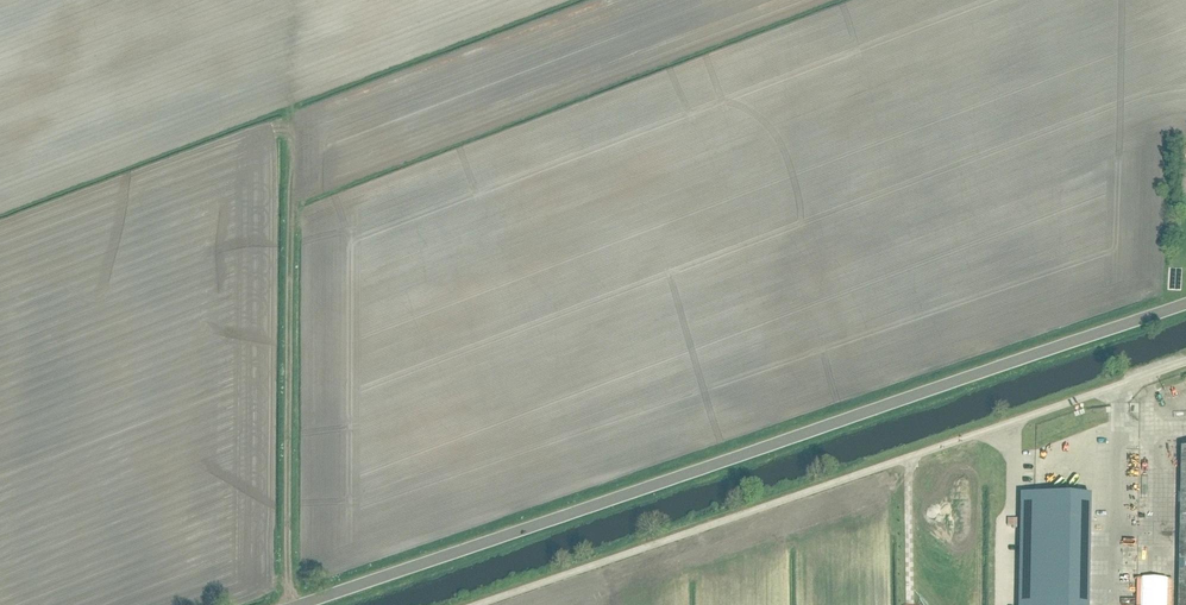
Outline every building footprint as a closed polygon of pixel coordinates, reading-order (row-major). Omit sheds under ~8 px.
[(1090,497),(1021,496),(1018,604),(1088,604),(1090,497)]
